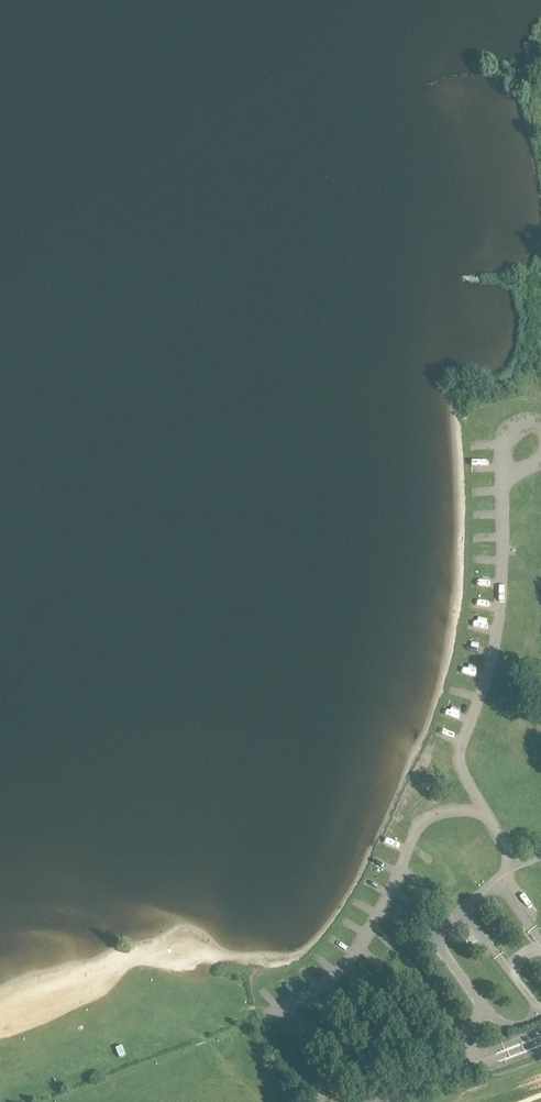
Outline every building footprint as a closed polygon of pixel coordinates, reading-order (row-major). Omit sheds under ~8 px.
[(484,847),(470,861),(479,870),(493,855),(484,847)] [(122,1048),(117,1050),(120,1058),(125,1056),(122,1048)]
